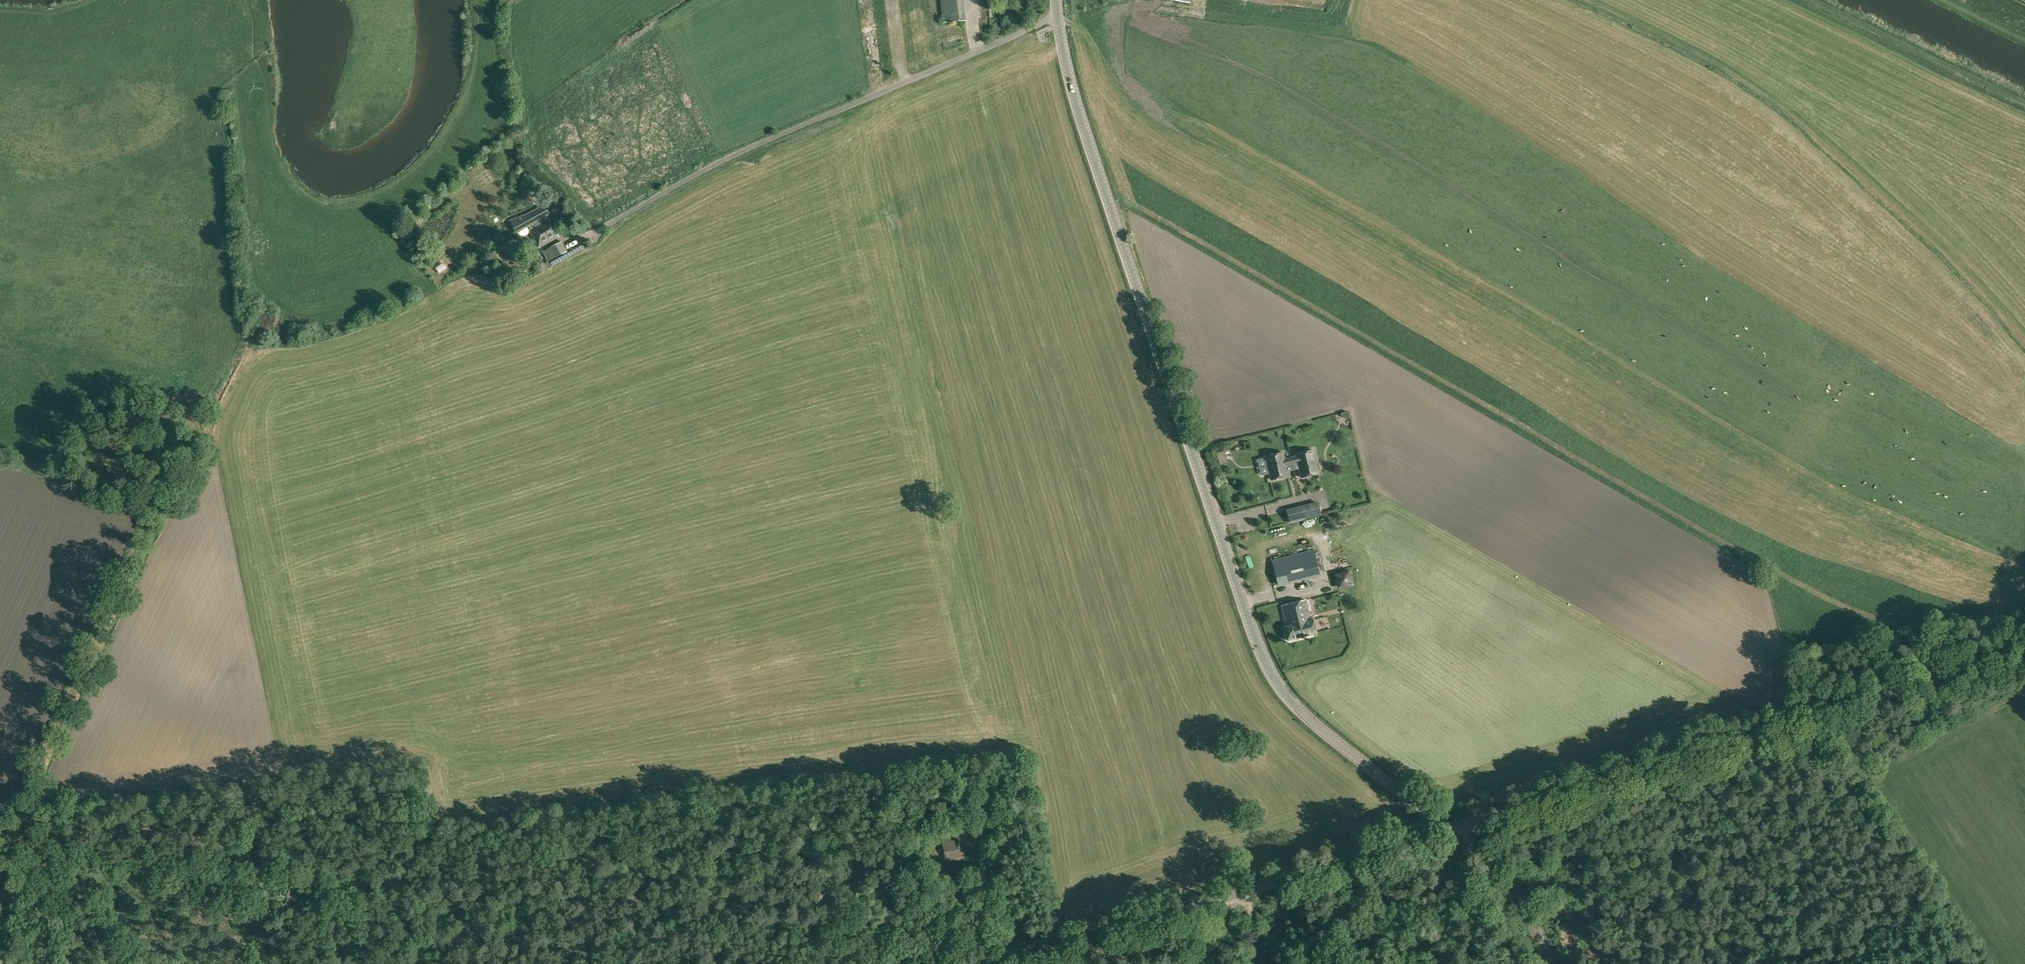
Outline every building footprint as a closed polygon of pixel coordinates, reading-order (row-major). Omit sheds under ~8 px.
[(943,23),(966,20),(964,0),(940,0),(943,23)] [(530,230),(539,247),(559,237),(549,219),(548,216),(550,214),(544,203),(528,213),(509,219),(516,233),(528,226),(530,230)] [(542,252),(547,260),(566,251),(562,241),(542,252)] [(1297,463),(1301,477),(1318,473),(1318,470),(1320,470),(1318,462),(1316,463),(1313,449),(1295,454),(1296,456),(1291,457),(1293,464),(1297,463)] [(1233,450),(1221,454),(1223,464),(1236,460),(1233,450)] [(1265,459),(1264,459),(1265,466),(1267,466),(1271,479),(1288,475),(1286,465),(1290,464),(1289,458),(1284,459),(1282,452),(1265,456),(1265,459)] [(1309,504),(1312,517),(1321,514),(1317,502),(1309,504)] [(1286,510),(1289,522),(1298,520),(1295,508),(1286,510)] [(1271,560),(1278,585),(1320,575),(1314,549),(1271,560)] [(1349,573),(1340,573),(1340,584),(1350,584),(1349,573)] [(1284,626),(1287,640),(1316,632),(1313,618),(1313,619),(1312,616),(1310,617),(1305,599),(1281,605),(1287,625),(1284,626)] [(969,853),(967,843),(957,845),(956,842),(945,845),(948,858),(969,853)]
